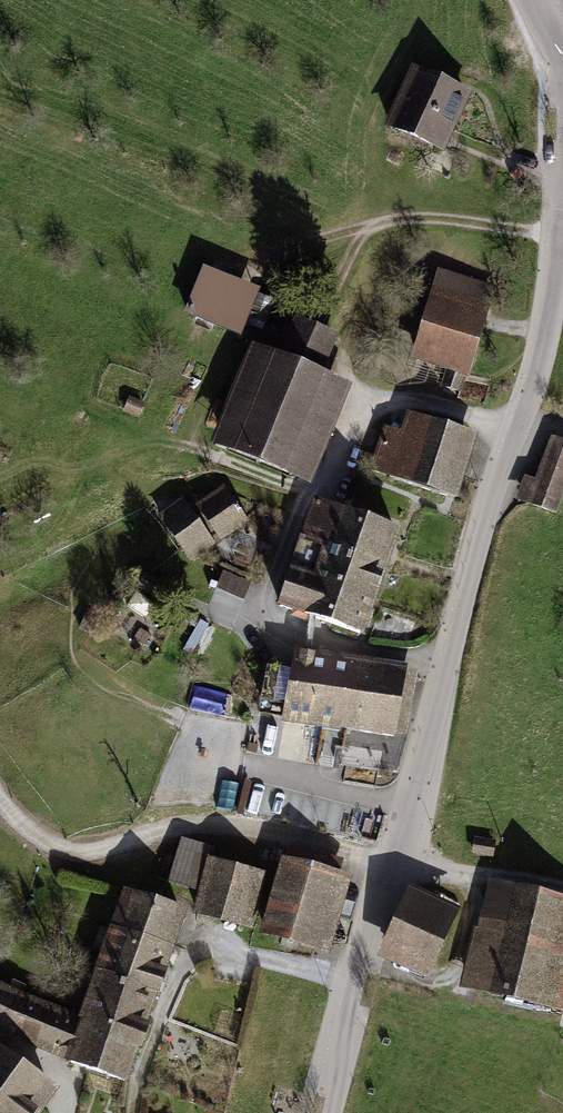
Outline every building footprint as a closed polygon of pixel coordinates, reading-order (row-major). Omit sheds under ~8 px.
[(469,95),(414,73),(392,131),(447,152),(469,95)] [(255,294),(200,272),(181,320),(236,342),(255,294)] [(499,290),(442,274),(416,361),(474,377),(499,290)] [(281,363),(256,352),(215,450),(309,489),(351,389),(325,378),(341,339),(299,321),(281,363)] [(411,417),(405,437),(388,431),(374,472),(458,499),(477,439),(411,417)] [(517,500),(557,514),(562,498),(562,444),(553,441),(538,484),(524,479),(517,500)] [(183,502),(159,519),(190,562),(248,521),(224,488),(190,512),(183,502)] [(327,553),(388,574),(400,536),(315,508),(303,545),(327,553)] [(318,580),(379,600),(388,574),(327,553),(318,580)] [(366,641),(379,600),(318,580),(294,572),(281,614),(366,641)] [(404,672),(295,655),(284,725),(393,742),(404,672)] [(212,863),(216,851),(183,841),(170,887),(202,897),(212,863)] [(496,845),(475,842),(473,856),(494,859),(496,845)] [(251,934),(267,879),(212,863),(202,897),(196,917),(251,934)] [(354,882),(287,864),(266,941),(333,959),(354,882)] [(487,888),(461,989),(562,1014),(562,906),(487,888)] [(463,916),(414,893),(382,961),(431,984),(463,916)] [(126,894),(100,967),(163,990),(189,915),(126,894)] [(87,1007),(149,1031),(163,990),(100,967),(87,1007)] [(149,1031),(87,1007),(81,1021),(0,987),(0,1040),(65,1067),(86,1075),(129,1091),(149,1031)] [(0,1053),(0,1112),(44,1112),(58,1093),(0,1053)] [(319,1072),(311,1070),(307,1084),(315,1086),(319,1072)]
